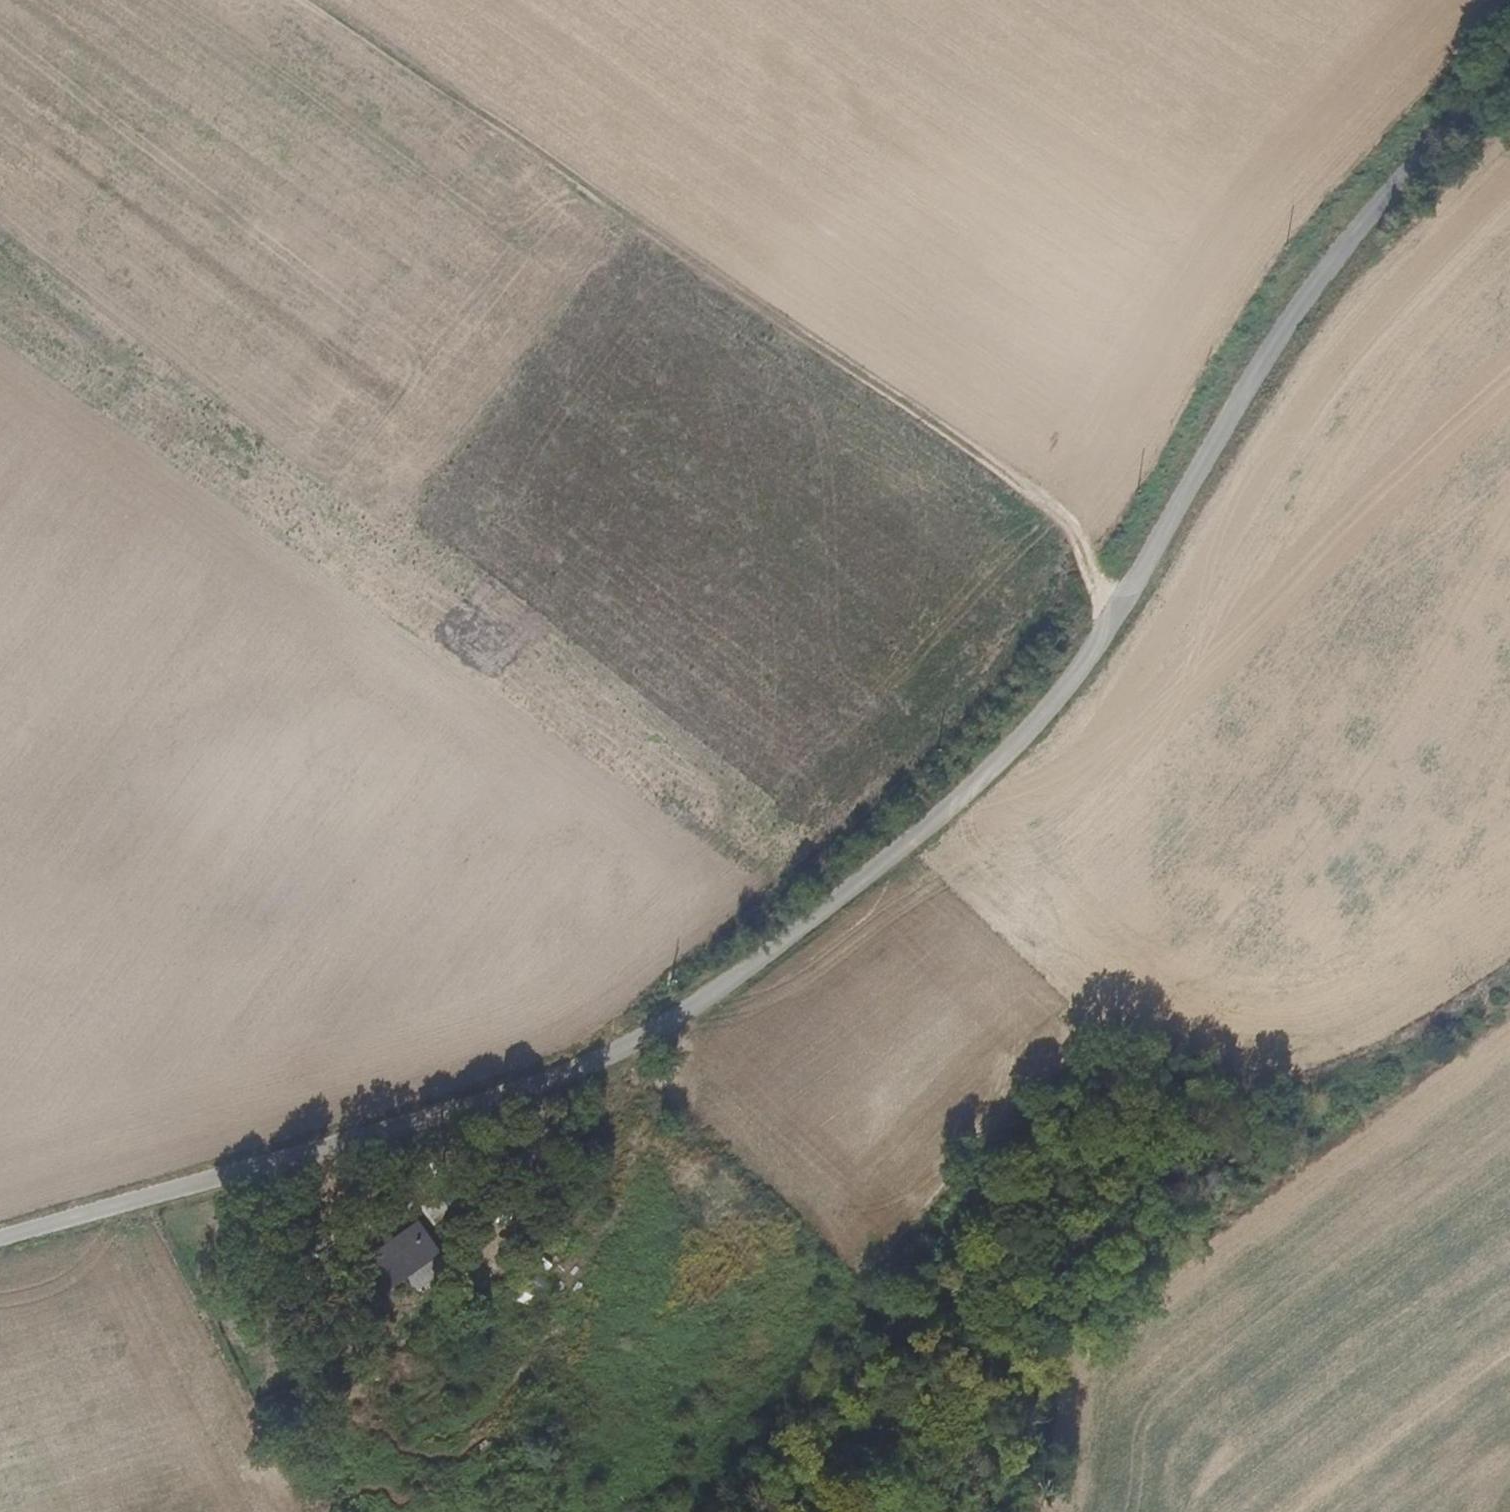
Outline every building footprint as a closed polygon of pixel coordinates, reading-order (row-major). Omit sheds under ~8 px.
[(375,1298),(434,1261),(417,1229),(369,1258),(375,1298)]
